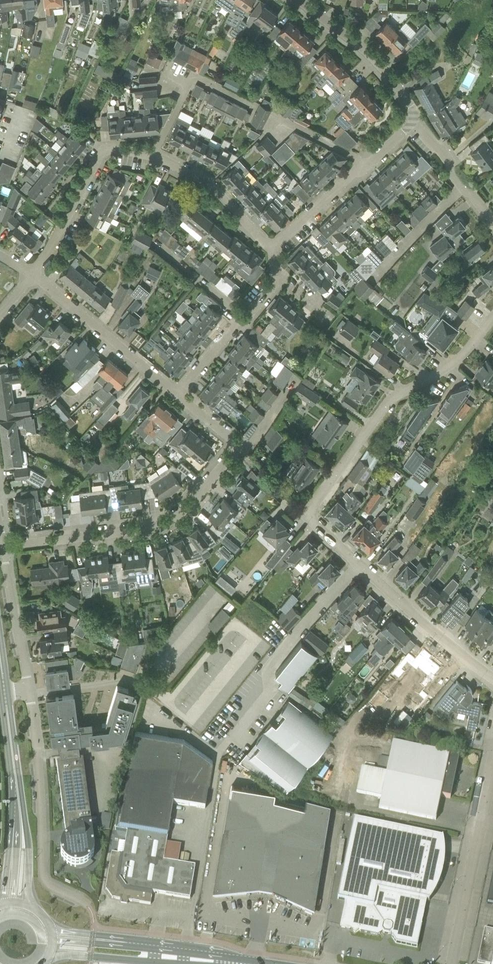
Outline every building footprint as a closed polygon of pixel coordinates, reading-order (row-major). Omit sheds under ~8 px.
[(12,0),(2,0),(3,7),(0,7),(1,14),(2,20),(8,19),(6,7),(11,6),(13,6),(12,0)] [(13,6),(11,6),(12,13),(17,12),(17,18),(18,26),(22,27),(22,23),(22,17),(23,17),(21,5),(24,5),(23,0),(12,0),(13,6)] [(37,0),(23,0),(24,5),(21,5),(23,17),(28,17),(26,4),(37,3),(37,0)] [(45,1),(46,13),(47,25),(52,24),(55,24),(53,12),(53,8),(63,7),(62,2),(62,0),(45,0),(45,1)] [(88,0),(72,0),(72,3),(80,2),(81,11),(76,23),(86,27),(93,4),(93,3),(89,3),(88,0)] [(110,0),(98,0),(98,9),(103,9),(103,15),(111,14),(110,10),(111,10),(110,0)] [(111,10),(110,10),(111,14),(115,14),(115,9),(118,9),(117,0),(110,0),(111,10)] [(133,9),(139,8),(139,4),(141,4),(141,0),(132,0),(133,9)] [(168,11),(187,9),(186,0),(189,0),(174,0),(168,11)] [(226,19),(236,24),(239,26),(238,28),(240,29),(234,36),(238,39),(246,24),(247,23),(246,22),(241,19),(244,14),(243,13),(247,8),(253,0),(236,0),(232,6),(233,6),(230,11),(226,19)] [(254,7),(249,15),(246,22),(247,23),(246,24),(250,26),(254,20),(267,29),(272,23),(278,15),(264,5),(265,3),(261,0),(260,0),(254,7)] [(376,10),(371,16),(377,21),(382,16),(377,11),(376,10)] [(434,20),(428,25),(425,22),(413,35),(418,40),(430,28),(438,36),(446,27),(442,23),(451,15),(447,11),(436,22),(434,20)] [(118,36),(127,19),(120,15),(111,33),(118,36)] [(276,24),(267,35),(273,40),(276,37),(279,40),(282,42),(279,46),(285,50),(301,31),(295,25),(295,24),(292,22),(291,22),(289,21),(290,20),(289,20),(283,28),(282,28),(276,24)] [(65,43),(72,23),(65,21),(58,41),(65,43)] [(386,42),(396,31),(386,21),(375,32),(386,42)] [(32,37),(34,25),(24,23),(22,35),(32,37)] [(396,52),(411,37),(400,27),(396,31),(386,42),(396,52)] [(285,51),(284,52),(290,57),(298,46),(302,49),(304,51),(313,41),(313,40),(311,39),(311,38),(309,35),(307,36),(301,31),(285,50),(285,51)] [(126,38),(121,48),(130,52),(134,43),(126,38)] [(99,58),(105,45),(94,39),(91,45),(88,52),(99,58)] [(184,65),(192,48),(185,44),(185,43),(178,39),(169,57),(184,65)] [(88,52),(91,45),(81,41),(75,54),(86,58),(88,52)] [(38,55),(40,46),(33,44),(31,54),(38,55)] [(198,72),(207,55),(192,48),(184,65),(198,72)] [(322,66),(311,77),(316,82),(337,62),(331,56),(331,54),(328,52),(327,52),(325,50),(318,57),(315,60),(319,64),(322,66)] [(146,61),(159,67),(163,58),(150,52),(146,61)] [(309,58),(303,53),(294,65),(300,70),(309,58)] [(125,69),(135,74),(138,67),(135,65),(136,62),(130,59),(129,62),(128,62),(125,69)] [(337,62),(316,82),(321,87),(328,80),(332,76),(336,79),(339,82),(348,73),(346,71),(346,70),(344,67),(343,67),(337,62)] [(117,82),(120,74),(104,67),(100,75),(117,82)] [(427,76),(419,80),(422,84),(415,88),(428,111),(443,103),(431,83),(442,77),(438,70),(427,76)] [(4,71),(1,85),(8,87),(12,73),(4,71)] [(128,88),(132,79),(120,74),(117,82),(117,83),(128,88)] [(140,85),(157,83),(156,75),(139,76),(140,85)] [(226,78),(224,84),(237,89),(239,83),(233,81),(226,78)] [(206,91),(203,89),(203,87),(196,84),(191,93),(199,97),(199,96),(203,98),(206,91)] [(332,101),(345,88),(340,84),(327,96),(332,101)] [(342,112),(334,119),(338,123),(340,125),(344,129),(344,128),(345,129),(351,122),(348,118),(371,97),(365,91),(365,90),(363,87),(362,87),(360,86),(361,85),(360,85),(350,94),(350,95),(356,101),(348,108),(346,107),(341,112),(342,112)] [(154,89),(142,90),(144,107),(147,132),(159,130),(158,120),(157,113),(150,114),(149,107),(152,106),(151,98),(157,97),(156,88),(154,89)] [(336,105),(349,93),(345,88),(332,101),(336,105)] [(481,103),(476,111),(488,118),(491,113),(492,114),(492,93),(488,90),(481,103)] [(457,113),(453,106),(457,104),(460,97),(454,94),(452,100),(443,105),(443,103),(428,111),(433,120),(442,134),(460,123),(455,114),(457,113)] [(223,113),(229,100),(218,95),(212,107),(223,113)] [(371,97),(348,118),(351,122),(354,125),(359,121),(358,120),(362,116),(366,112),(371,117),(371,118),(382,108),(381,108),(380,107),(380,105),(378,103),(376,103),(371,97)] [(234,118),(240,106),(229,100),(223,113),(234,118)] [(287,115),(294,107),(286,100),(278,109),(286,116),(287,115)] [(268,116),(271,109),(260,104),(257,110),(268,116)] [(66,113),(62,112),(54,108),(50,106),(48,110),(49,110),(47,113),(51,115),(63,120),(66,113)] [(251,113),(247,111),(248,110),(240,106),(234,118),(234,119),(235,116),(243,120),(244,118),(247,120),(251,113)] [(147,132),(144,107),(139,108),(140,115),(132,116),(134,133),(147,132)] [(134,133),(132,116),(125,117),(124,109),(119,110),(122,134),(134,133)] [(108,116),(101,116),(101,119),(101,120),(102,129),(109,129),(110,135),(122,134),(119,110),(114,110),(107,111),(108,116)] [(265,121),(268,116),(257,110),(254,116),(265,121)] [(168,139),(179,145),(187,129),(190,123),(178,116),(180,111),(167,135),(169,136),(168,139)] [(262,127),(265,121),(254,116),(251,122),(262,127)] [(44,124),(37,117),(36,117),(32,128),(38,131),(44,124)] [(85,134),(77,127),(75,125),(70,130),(72,132),(68,138),(62,133),(59,137),(78,153),(86,143),(81,139),(85,134)] [(357,141),(345,129),(344,128),(344,129),(333,140),(350,148),(357,141)] [(197,137),(198,135),(187,129),(179,145),(190,150),(196,137),(197,137)] [(248,134),(256,137),(258,132),(251,129),(248,134)] [(299,147),(308,139),(294,131),(289,136),(299,147)] [(31,146),(39,136),(34,132),(29,144),(31,146)] [(200,158),(207,143),(211,137),(200,132),(198,135),(197,137),(196,137),(190,150),(188,153),(200,158)] [(489,138),(485,133),(469,145),(473,150),(470,153),(483,169),(492,162),(492,157),(491,154),(492,152),(492,149),(486,141),(489,138)] [(260,151),(271,140),(267,136),(256,146),(260,151)] [(299,147),(289,136),(284,140),(295,151),(299,147)] [(78,153),(59,137),(56,141),(61,145),(57,151),(70,162),(78,153)] [(239,155),(231,151),(227,149),(231,141),(224,138),(220,146),(219,146),(218,148),(212,161),(223,167),(228,158),(233,161),(239,155)] [(265,155),(276,145),(271,140),(260,151),(265,155)] [(277,147),(271,153),(274,156),(281,164),(290,156),(292,153),(295,151),(284,140),(280,145),(277,147)] [(218,148),(207,143),(200,158),(211,164),(212,161),(218,148)] [(49,151),(44,157),(49,160),(62,172),(70,162),(57,151),(51,146),(48,150),(49,151)] [(338,166),(346,158),(332,151),(318,163),(331,176),(340,168),(338,166)] [(425,162),(419,157),(414,151),(410,156),(405,151),(396,159),(413,178),(422,169),(420,167),(425,162)] [(49,160),(39,152),(36,156),(45,164),(41,170),(43,172),(54,181),(62,172),(49,160)] [(396,159),(387,167),(399,181),(405,176),(410,181),(413,178),(396,159)] [(331,176),(318,163),(309,171),(322,185),(331,176)] [(10,181),(16,166),(10,164),(5,176),(0,177),(0,182),(10,181)] [(230,187),(243,175),(249,170),(245,166),(240,171),(235,166),(229,171),(222,178),(230,187)] [(394,186),(399,181),(387,167),(378,176),(396,194),(399,191),(394,186)] [(43,172),(38,177),(33,173),(29,169),(26,173),(49,192),(57,183),(54,181),(43,172)] [(108,173),(102,184),(124,195),(131,182),(131,181),(127,179),(129,176),(114,169),(111,174),(108,173)] [(252,184),(257,179),(249,170),(243,175),(230,187),(238,196),(252,184)] [(322,185),(309,171),(300,180),(306,186),(313,193),(322,185)] [(49,192),(26,173),(22,177),(32,185),(27,191),(41,202),(49,192)] [(287,174),(283,178),(288,183),(291,179),(287,174)] [(378,176),(369,184),(374,189),(369,194),(376,201),(380,205),(385,200),(382,197),(387,192),(392,198),(396,194),(378,176)] [(247,205),(265,187),(269,184),(267,181),(263,185),(257,179),(252,184),(238,196),(247,205)] [(124,195),(102,184),(97,195),(112,203),(115,196),(122,200),(124,195)] [(151,184),(146,193),(141,202),(154,209),(156,204),(162,207),(171,191),(158,185),(157,187),(151,184)] [(268,201),(271,198),(273,197),(268,191),(269,191),(265,187),(247,205),(255,214),(258,211),(268,201)] [(311,195),(302,187),(296,193),(304,202),(311,195)] [(266,220),(285,202),(289,199),(286,195),(282,199),(277,193),(273,197),(271,198),(268,201),(258,211),(266,220)] [(378,207),(374,203),(367,196),(363,200),(356,193),(347,201),(364,220),(378,207)] [(429,194),(422,201),(430,210),(437,203),(432,198),(429,194)] [(108,209),(112,203),(97,195),(91,206),(113,217),(115,213),(108,209)] [(436,195),(432,198),(437,203),(441,200),(436,195)] [(183,219),(195,206),(185,198),(174,211),(183,219)] [(364,220),(347,201),(338,209),(350,222),(356,217),(361,223),(364,220)] [(132,213),(137,205),(131,202),(127,210),(132,213)] [(293,211),(288,206),(285,202),(266,220),(275,229),(293,211)] [(412,211),(414,214),(420,220),(428,211),(421,203),(412,211)] [(25,225),(19,221),(12,215),(15,209),(8,206),(1,222),(8,225),(13,228),(8,234),(17,242),(18,242),(33,224),(29,221),(25,225)] [(113,217),(91,206),(85,217),(100,225),(104,218),(110,222),(113,217)] [(193,227),(204,214),(195,206),(183,219),(193,227)] [(356,228),(350,222),(338,209),(329,218),(347,236),(350,233),(356,228)] [(202,235),(213,222),(204,214),(193,227),(202,235)] [(420,220),(414,214),(412,216),(412,223),(414,226),(420,220)] [(458,217),(445,227),(441,230),(445,234),(430,246),(440,258),(442,260),(459,246),(458,244),(464,239),(459,233),(456,236),(455,235),(466,226),(458,217)] [(347,236),(329,218),(320,226),(336,243),(341,239),(345,243),(349,239),(347,236)] [(403,218),(397,223),(405,234),(411,229),(403,218)] [(212,243),(223,229),(213,222),(202,235),(198,240),(202,243),(206,238),(212,243)] [(43,241),(38,237),(41,234),(35,229),(37,227),(33,224),(18,242),(17,242),(16,244),(25,252),(30,247),(35,251),(43,241)] [(160,227),(155,233),(159,236),(158,237),(164,242),(171,234),(165,229),(164,230),(160,227)] [(153,237),(137,229),(132,240),(147,248),(153,237)] [(232,237),(223,229),(212,243),(221,251),(223,249),(232,237)] [(315,237),(322,244),(323,246),(325,244),(329,240),(328,238),(321,231),(315,237)] [(472,233),(465,239),(464,239),(468,244),(476,237),(472,233)] [(179,243),(176,240),(177,239),(171,234),(164,242),(170,248),(171,246),(174,249),(179,243)] [(233,256),(244,243),(234,235),(232,237),(223,249),(233,256)] [(392,249),(382,238),(375,245),(385,256),(392,249)] [(477,239),(469,245),(463,250),(464,250),(460,253),(465,258),(458,264),(463,270),(473,262),(481,256),(479,254),(485,249),(477,239)] [(337,249),(329,240),(325,244),(333,253),(337,249)] [(183,258),(192,247),(189,244),(186,246),(184,245),(183,246),(179,243),(174,249),(178,252),(177,253),(183,258)] [(237,270),(253,251),(244,243),(233,256),(238,261),(234,265),(234,268),(237,270)] [(309,258),(314,254),(306,245),(304,247),(301,244),(289,256),(291,259),(288,262),(296,271),(309,258)] [(192,247),(183,258),(189,263),(190,262),(193,265),(199,258),(196,255),(195,253),(197,251),(192,247)] [(365,256),(366,257),(375,267),(382,260),(372,249),(365,256)] [(253,251),(237,270),(252,283),(265,268),(259,263),(263,259),(253,251)] [(305,280),(323,262),(320,259),(315,254),(314,254),(309,258),(296,271),(305,280)] [(376,267),(375,267),(366,257),(355,267),(361,274),(365,279),(376,267)] [(199,258),(193,265),(196,267),(195,269),(202,274),(209,265),(212,262),(207,258),(204,262),(199,258)] [(323,262),(305,280),(313,289),(316,286),(322,291),(329,285),(332,282),(329,279),(335,273),(335,269),(326,260),(323,262)] [(59,276),(84,297),(94,284),(70,264),(59,276)] [(150,264),(145,275),(157,281),(162,270),(150,264)] [(217,274),(214,272),(215,270),(209,265),(202,274),(208,279),(209,278),(212,280),(217,274)] [(421,273),(431,281),(437,273),(427,265),(421,273)] [(488,269),(482,273),(486,279),(473,290),(478,297),(492,284),(492,265),(488,269)] [(434,292),(446,277),(439,272),(428,287),(434,292)] [(227,282),(220,277),(217,274),(212,280),(215,283),(214,284),(221,290),(227,282)] [(227,282),(221,290),(225,294),(228,293),(231,296),(236,290),(233,287),(234,286),(232,285),(236,281),(231,277),(227,282)] [(383,296),(374,288),(365,280),(356,290),(365,298),(367,296),(376,304),(383,296)] [(119,307),(128,287),(121,283),(111,303),(119,307)] [(133,314),(142,303),(150,292),(139,283),(130,293),(136,298),(128,308),(121,316),(124,317),(118,324),(129,332),(135,324),(140,319),(133,314)] [(111,298),(99,289),(94,284),(84,297),(100,310),(111,298)] [(237,290),(236,290),(231,296),(231,297),(234,299),(240,292),(237,290)] [(332,293),(326,301),(336,308),(342,300),(344,296),(340,291),(336,296),(332,293)] [(439,315),(446,304),(424,291),(416,302),(439,315)] [(216,312),(221,305),(213,299),(210,296),(204,303),(203,303),(200,306),(201,307),(200,308),(197,305),(194,309),(214,326),(221,316),(216,312)] [(273,323),(289,304),(280,296),(268,310),(274,314),(269,320),(270,321),(260,332),(254,327),(248,334),(260,344),(262,346),(268,339),(266,337),(272,331),(276,326),(273,323)] [(475,307),(467,301),(465,300),(457,311),(466,318),(475,307)] [(14,319),(22,326),(29,317),(39,326),(44,321),(51,313),(37,302),(34,306),(29,302),(14,319)] [(276,326),(272,331),(275,334),(285,323),(287,325),(282,331),(288,337),(294,330),(303,319),(297,314),(299,311),(289,304),(273,323),(276,326)] [(214,326),(194,309),(191,313),(197,318),(192,323),(206,335),(214,326)] [(458,328),(442,316),(427,336),(442,348),(458,328)] [(348,319),(339,331),(350,339),(359,327),(348,319)] [(41,334),(49,340),(51,343),(55,338),(61,343),(65,338),(71,330),(60,321),(54,328),(49,324),(41,334)] [(206,335),(192,323),(187,329),(182,324),(178,328),(199,345),(206,335)] [(199,345),(178,328),(175,332),(181,336),(176,342),(179,345),(180,344),(190,354),(190,353),(194,356),(192,354),(199,345)] [(421,340),(416,336),(405,328),(404,330),(408,333),(404,338),(399,338),(395,342),(396,348),(403,353),(404,352),(418,363),(419,361),(421,362),(424,359),(423,356),(426,352),(418,345),(421,340)] [(266,349),(262,346),(260,344),(258,346),(244,334),(236,344),(256,361),(259,357),(266,349)] [(186,365),(166,349),(150,336),(142,345),(149,351),(153,345),(159,350),(159,351),(159,354),(166,360),(164,363),(178,375),(186,365)] [(76,342),(65,354),(75,362),(73,365),(82,374),(94,362),(88,357),(95,349),(92,346),(90,345),(90,344),(89,343),(88,343),(87,342),(84,339),(79,345),(76,342)] [(398,363),(386,354),(389,349),(381,343),(375,339),(371,345),(371,349),(379,355),(373,363),(381,369),(390,375),(392,372),(393,373),(398,367),(396,366),(398,363)] [(180,344),(179,345),(175,350),(169,345),(166,349),(186,365),(194,356),(190,353),(190,354),(180,344)] [(256,361),(236,344),(228,353),(231,356),(242,365),(242,364),(247,359),(253,364),(256,361)] [(347,363),(350,358),(344,353),(340,358),(347,363)] [(245,367),(242,364),(242,365),(231,356),(224,365),(243,381),(246,378),(240,373),(245,367)] [(103,384),(118,367),(107,358),(98,370),(102,373),(97,380),(103,384)] [(491,363),(487,359),(476,373),(492,386),(492,361),(491,363)] [(284,364),(279,370),(289,378),(293,371),(284,364)] [(243,381),(224,365),(216,374),(230,386),(234,380),(240,385),(243,381)] [(380,382),(372,376),(366,371),(365,372),(356,366),(350,374),(359,380),(351,392),(349,391),(342,401),(354,409),(358,403),(357,402),(359,399),(365,403),(380,382)] [(97,390),(95,392),(105,400),(112,392),(108,389),(113,383),(117,386),(118,387),(119,386),(128,375),(118,367),(103,384),(97,390)] [(9,373),(8,368),(0,369),(0,387),(5,386),(6,389),(11,388),(10,382),(20,380),(19,371),(9,373)] [(282,389),(289,378),(279,370),(274,379),(274,382),(282,389)] [(225,391),(230,386),(216,374),(208,384),(234,405),(237,401),(231,396),(225,391)] [(304,376),(301,382),(312,390),(316,384),(304,376)] [(295,391),(294,392),(301,397),(306,390),(308,387),(301,382),(300,382),(295,391)] [(234,405),(208,384),(200,393),(214,405),(219,399),(224,404),(224,405),(230,410),(231,409),(234,405)] [(464,392),(464,391),(468,386),(467,384),(451,391),(439,407),(442,409),(439,414),(448,420),(447,422),(447,423),(468,395),(464,392)] [(141,403),(143,401),(149,393),(140,385),(129,398),(133,401),(124,412),(131,417),(142,404),(141,403)] [(12,394),(11,388),(6,389),(5,386),(0,387),(0,416),(15,414),(31,412),(29,400),(13,402),(12,394)] [(270,404),(278,394),(269,387),(261,396),(262,397),(270,404)] [(104,411),(112,402),(117,397),(112,392),(105,400),(99,406),(104,411)] [(438,396),(424,402),(423,403),(422,404),(406,426),(408,427),(402,437),(409,442),(408,442),(409,442),(440,399),(439,398),(439,399),(437,398),(438,396)] [(270,404),(262,397),(257,402),(267,410),(271,404),(270,404)] [(71,414),(58,399),(51,406),(64,421),(68,417),(71,414)] [(149,432),(168,409),(159,401),(152,409),(148,414),(152,417),(143,428),(149,432)] [(462,418),(471,406),(465,401),(456,414),(462,418)] [(119,408),(112,402),(104,411),(94,422),(101,428),(119,408)] [(255,407),(249,415),(258,422),(264,415),(255,407)] [(167,429),(171,424),(177,416),(168,409),(149,432),(143,438),(149,442),(157,433),(165,439),(171,432),(167,429)] [(348,423),(340,417),(333,412),(315,437),(329,447),(339,433),(341,434),(348,423)] [(31,415),(0,419),(0,425),(1,430),(21,427),(26,429),(33,431),(31,415)] [(74,423),(68,417),(64,421),(70,427),(74,423)] [(286,420),(279,422),(281,429),(288,427),(286,420)] [(270,445),(280,432),(272,426),(262,440),(270,445)] [(20,446),(18,434),(27,432),(26,429),(21,427),(1,430),(3,449),(20,446)] [(190,451),(201,437),(189,428),(187,431),(181,427),(169,442),(178,450),(183,445),(190,451)] [(287,436),(280,432),(270,445),(278,450),(287,436)] [(90,452),(92,454),(99,463),(108,453),(108,454),(114,448),(104,437),(100,441),(95,437),(89,443),(94,447),(90,452)] [(212,447),(201,437),(190,451),(201,460),(204,457),(210,462),(213,457),(213,455),(209,451),(212,447)] [(25,450),(20,446),(3,449),(6,465),(16,464),(22,463),(27,462),(25,450)] [(415,448),(403,464),(404,465),(413,471),(424,455),(415,448)] [(367,449),(360,459),(348,475),(357,481),(352,491),(352,490),(340,503),(337,500),(326,512),(335,520),(357,495),(361,486),(362,485),(363,485),(380,459),(369,450),(367,449)] [(136,458),(137,467),(146,466),(146,464),(149,461),(141,452),(136,458)] [(120,464),(108,454),(108,453),(99,463),(91,472),(116,469),(120,464)] [(91,472),(99,463),(92,454),(82,465),(91,472)] [(434,462),(424,455),(413,471),(410,475),(420,482),(434,462)] [(320,467),(312,461),(305,456),(289,479),(303,489),(320,467)] [(128,457),(118,467),(120,468),(127,467),(130,465),(129,458),(128,457)] [(394,463),(387,458),(384,462),(391,467),(394,463)] [(181,461),(176,467),(186,474),(186,475),(190,469),(183,463),(181,461)] [(179,482),(186,474),(176,467),(172,463),(169,467),(159,474),(172,493),(176,490),(175,489),(181,485),(179,482)] [(46,477),(28,466),(14,468),(15,478),(24,478),(40,487),(46,477)] [(172,493),(159,474),(148,481),(145,481),(146,486),(147,494),(147,497),(158,496),(160,499),(167,494),(168,496),(172,493)] [(260,487),(252,480),(254,479),(253,477),(252,475),(250,475),(248,476),(246,478),(242,474),(235,484),(239,488),(238,490),(237,489),(232,495),(246,506),(249,503),(248,502),(251,498),(260,487)] [(141,495),(147,494),(146,486),(145,481),(134,483),(135,488),(128,488),(131,509),(137,508),(137,506),(142,506),(141,495)] [(131,509),(128,488),(127,483),(121,484),(109,486),(109,488),(110,488),(111,499),(112,499),(117,498),(119,509),(124,508),(124,510),(131,509)] [(363,500),(361,499),(367,489),(363,485),(362,485),(361,486),(357,495),(335,520),(343,528),(355,516),(351,512),(363,500)] [(37,488),(31,489),(21,491),(24,491),(25,497),(14,498),(15,503),(13,504),(14,510),(34,507),(33,501),(38,500),(37,488)] [(112,504),(112,499),(111,499),(110,488),(109,488),(91,490),(94,513),(99,513),(99,511),(107,510),(106,505),(112,504)] [(371,513),(384,495),(376,489),(363,508),(371,513)] [(94,513),(91,490),(79,492),(80,499),(69,501),(70,503),(71,513),(81,511),(82,514),(89,513),(90,514),(94,513)] [(427,503),(425,501),(418,496),(405,514),(415,520),(427,503)] [(246,509),(241,505),(233,498),(233,499),(236,501),(232,505),(223,498),(220,503),(219,502),(215,507),(230,520),(235,515),(238,518),(246,509)] [(62,513),(61,507),(61,504),(54,505),(54,508),(55,518),(63,517),(62,513)] [(39,521),(38,514),(35,514),(34,507),(14,510),(15,516),(16,516),(17,522),(29,520),(29,522),(39,521)] [(226,525),(230,520),(215,507),(211,511),(212,512),(208,517),(216,524),(213,528),(210,526),(218,533),(222,537),(230,528),(226,525)] [(359,528),(352,536),(360,543),(383,519),(378,515),(372,521),(368,518),(364,523),(359,528)] [(265,529),(263,532),(270,538),(276,544),(276,550),(265,564),(271,569),(273,566),(285,551),(291,543),(283,536),(288,531),(284,527),(285,525),(277,517),(273,521),(273,520),(271,522),(272,522),(271,523),(265,529)] [(387,523),(386,521),(383,519),(360,543),(364,546),(364,548),(366,550),(367,550),(369,551),(375,544),(380,538),(377,535),(387,523)] [(217,542),(213,537),(207,529),(206,529),(208,531),(203,535),(197,526),(193,529),(187,534),(194,543),(200,550),(205,546),(208,549),(217,542)] [(401,541),(395,535),(383,548),(385,551),(378,559),(387,568),(398,555),(393,551),(401,541)] [(178,539),(171,542),(176,552),(177,552),(181,560),(182,565),(198,560),(200,563),(205,560),(202,554),(200,550),(194,543),(187,546),(182,536),(178,538),(178,539)] [(306,560),(311,555),(318,548),(308,539),(300,548),(298,546),(286,558),(293,564),(302,573),(310,564),(306,560)] [(236,543),(231,549),(235,552),(240,547),(236,543)] [(177,552),(176,552),(169,554),(165,544),(161,545),(161,546),(154,548),(160,567),(167,565),(168,569),(182,565),(181,560),(177,552)] [(434,578),(448,559),(454,550),(447,545),(440,555),(434,564),(427,573),(434,578)] [(139,549),(132,550),(135,571),(136,580),(145,579),(151,578),(155,577),(153,567),(152,557),(151,557),(152,560),(146,561),(144,550),(139,551),(139,549)] [(122,564),(116,565),(117,578),(118,582),(122,582),(128,581),(136,580),(135,571),(132,550),(126,551),(126,553),(121,553),(122,564)] [(434,564),(440,555),(434,550),(427,559),(434,564)] [(117,578),(116,565),(109,566),(108,555),(102,556),(102,554),(96,555),(98,576),(105,575),(106,580),(117,578)] [(92,576),(98,576),(96,555),(89,556),(90,558),(84,558),(86,569),(78,570),(77,567),(84,597),(90,596),(92,587),(92,581),(92,576)] [(50,567),(31,569),(32,583),(42,582),(52,581),(52,582),(57,582),(66,581),(65,579),(69,578),(68,574),(67,565),(63,565),(63,560),(50,562),(50,567)] [(315,571),(309,578),(311,580),(315,584),(319,579),(325,585),(325,586),(340,570),(338,569),(338,567),(336,565),(334,565),(330,561),(325,567),(322,564),(315,571)] [(413,580),(420,573),(426,566),(420,561),(413,569),(407,563),(403,568),(396,576),(406,585),(411,578),(413,580)] [(470,565),(466,572),(470,575),(475,568),(470,565)] [(220,575),(215,581),(220,585),(225,579),(220,575)] [(439,592),(429,583),(425,588),(418,596),(429,606),(434,600),(439,605),(454,588),(458,582),(452,577),(443,587),(439,592)] [(356,584),(355,582),(337,602),(344,608),(337,616),(346,623),(363,601),(358,597),(364,591),(362,589),(363,588),(357,582),(356,584)] [(446,600),(441,607),(444,614),(454,623),(456,620),(465,610),(464,609),(469,603),(466,600),(467,598),(459,592),(458,593),(453,600),(452,599),(449,603),(446,600)] [(69,599),(66,605),(73,609),(76,605),(80,599),(72,594),(69,599)] [(383,609),(377,603),(378,602),(375,599),(374,600),(373,600),(358,616),(355,619),(355,622),(360,626),(362,626),(366,621),(370,625),(365,631),(365,633),(367,635),(376,624),(383,617),(379,613),(383,609)] [(289,629),(302,615),(290,603),(276,618),(289,629)] [(218,633),(232,616),(222,608),(211,621),(215,624),(212,628),(218,633)] [(65,617),(61,618),(60,609),(39,612),(40,619),(37,619),(39,630),(53,628),(53,631),(67,629),(65,617)] [(489,618),(492,612),(489,609),(485,615),(476,609),(471,617),(465,626),(468,628),(466,631),(476,638),(489,618)] [(380,637),(373,645),(376,647),(378,649),(381,646),(401,625),(392,617),(385,624),(380,629),(376,634),(380,637)] [(476,638),(485,644),(487,641),(491,643),(492,641),(492,642),(492,621),(489,618),(476,638)] [(112,623),(112,631),(121,631),(120,622),(112,623)] [(344,636),(351,627),(345,623),(338,632),(344,636)] [(373,654),(368,659),(369,660),(374,665),(383,654),(395,642),(398,646),(410,634),(401,625),(381,646),(378,649),(373,654)] [(67,629),(64,630),(54,631),(55,638),(40,640),(42,654),(62,652),(61,643),(68,642),(67,629)] [(127,644),(121,640),(115,637),(113,636),(109,649),(123,655),(127,644)] [(326,645),(315,636),(309,645),(320,653),(326,645)] [(288,690),(317,654),(301,641),(275,673),(281,678),(278,682),(288,690)] [(349,654),(345,660),(351,666),(356,661),(368,647),(361,641),(349,654)] [(136,671),(146,642),(128,644),(120,666),(136,671)] [(409,653),(392,674),(394,676),(395,675),(399,678),(405,671),(402,669),(408,663),(416,670),(418,668),(428,676),(421,684),(425,688),(431,680),(432,681),(436,676),(434,675),(440,667),(437,664),(432,660),(430,658),(432,655),(425,650),(424,649),(416,658),(409,653)] [(120,666),(122,658),(113,655),(110,663),(120,666)] [(76,656),(73,656),(74,663),(68,663),(67,657),(44,660),(45,661),(47,670),(46,670),(48,684),(62,683),(65,683),(65,682),(69,682),(68,678),(78,677),(83,670),(80,668),(84,660),(76,656)] [(480,703),(476,702),(475,702),(474,702),(473,702),(472,702),(469,700),(470,699),(471,697),(472,695),(472,693),(472,691),(471,689),(470,687),(469,686),(466,684),(464,686),(457,680),(450,688),(433,709),(443,717),(451,707),(455,711),(469,714),(466,727),(475,729),(480,703)] [(124,739),(137,697),(132,696),(133,690),(117,685),(105,723),(92,724),(92,728),(91,729),(90,725),(83,726),(84,729),(81,730),(81,726),(77,727),(73,694),(55,697),(55,696),(46,697),(47,705),(48,705),(51,726),(50,726),(51,735),(52,734),(54,748),(80,744),(80,743),(94,741),(94,743),(124,739)] [(422,690),(419,695),(424,699),(428,695),(423,691),(422,690)] [(349,693),(346,697),(346,700),(350,703),(353,703),(356,700),(356,696),(353,693),(349,693)] [(304,694),(299,701),(311,709),(315,702),(304,694)] [(289,699),(282,707),(281,709),(285,712),(275,723),(272,720),(264,730),(263,730),(256,740),(260,743),(250,755),(246,751),(240,759),(239,761),(286,791),(333,734),(289,698),(288,699),(289,699)] [(325,706),(320,713),(324,716),(329,709),(325,706)] [(166,843),(173,803),(205,808),(213,760),(183,739),(135,731),(122,810),(118,809),(115,830),(127,831),(123,854),(111,852),(111,853),(112,854),(110,863),(109,863),(108,873),(107,880),(106,885),(106,886),(106,888),(105,888),(105,889),(106,890),(106,889),(112,897),(111,897),(112,898),(113,898),(113,897),(115,898),(115,899),(121,900),(120,904),(126,905),(127,900),(132,901),(132,900),(139,902),(150,904),(152,892),(189,899),(195,866),(177,863),(179,853),(180,845),(166,843)] [(450,753),(440,751),(393,741),(386,775),(361,769),(356,793),(381,798),(379,808),(436,820),(441,796),(450,798),(459,757),(449,755),(450,753)] [(59,760),(51,761),(52,768),(57,767),(65,833),(66,838),(65,838),(65,839),(64,839),(63,840),(63,841),(62,842),(61,842),(60,842),(60,843),(60,844),(60,845),(60,846),(61,846),(61,847),(60,848),(60,849),(60,850),(60,851),(60,852),(61,853),(61,854),(61,855),(61,856),(62,857),(62,858),(63,859),(63,860),(64,860),(64,861),(65,861),(65,862),(66,863),(67,863),(67,864),(68,864),(69,865),(70,865),(71,866),(72,866),(73,867),(74,867),(75,867),(76,867),(77,867),(78,867),(79,867),(80,867),(81,867),(82,866),(83,866),(84,866),(85,865),(86,865),(87,864),(88,863),(89,863),(89,862),(90,861),(91,860),(91,859),(92,859),(92,858),(93,857),(93,856),(93,855),(93,854),(94,854),(94,853),(94,852),(94,851),(94,850),(94,849),(94,848),(94,847),(91,830),(89,830),(89,827),(91,827),(82,762),(79,762),(78,757),(59,759),(59,760)] [(231,786),(223,836),(214,894),(214,897),(258,893),(258,890),(260,890),(262,892),(269,894),(271,892),(273,892),(273,895),(313,913),(314,911),(330,814),(274,800),(275,792),(231,786)] [(339,889),(337,899),(345,901),(339,927),(344,928),(353,930),(354,932),(359,929),(360,932),(377,935),(383,932),(383,933),(388,934),(390,933),(391,935),(391,936),(396,943),(417,947),(422,925),(421,925),(426,900),(429,888),(435,890),(439,882),(442,873),(442,871),(443,868),(444,856),(444,850),(443,850),(437,849),(439,839),(439,838),(439,837),(432,836),(354,819),(339,889)] [(477,962),(487,963),(492,963),(492,930),(484,928),(477,962)]
